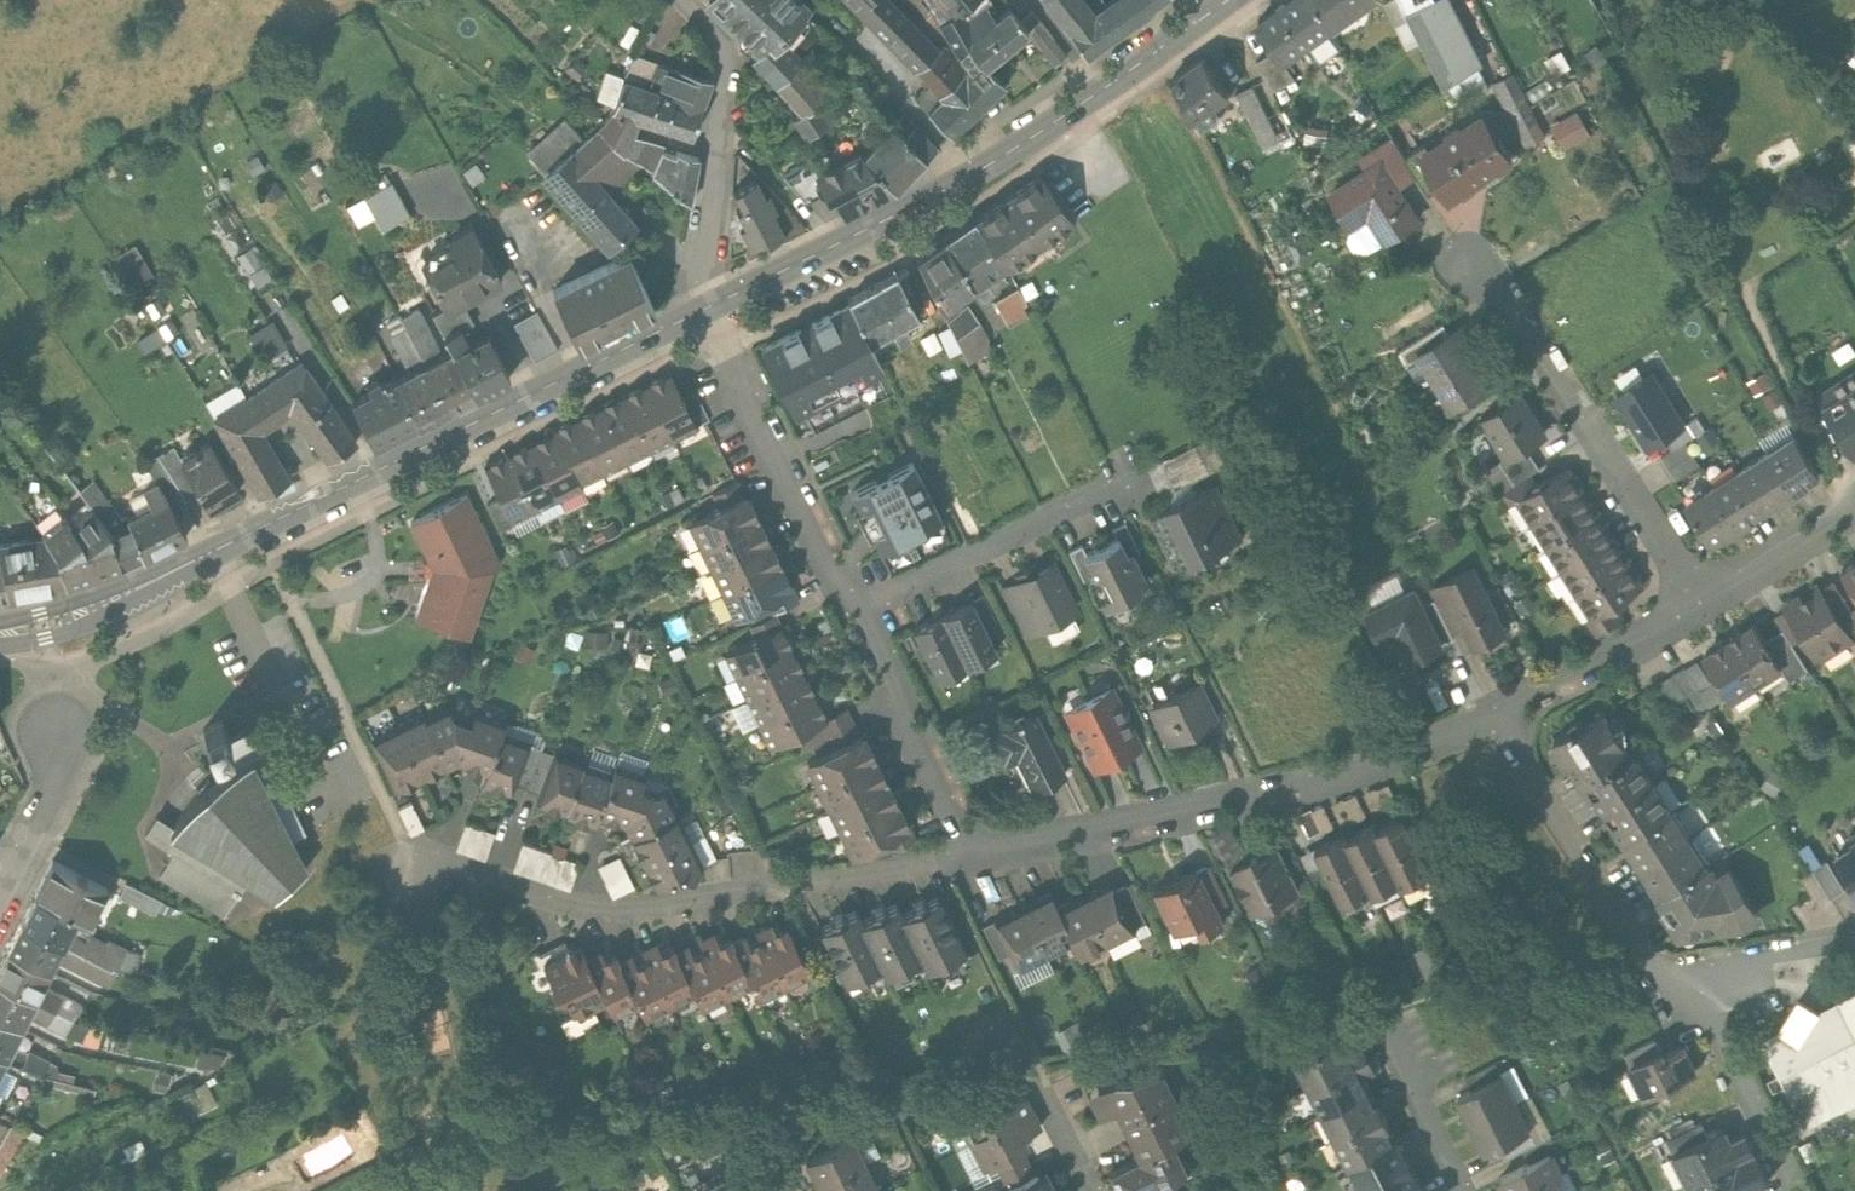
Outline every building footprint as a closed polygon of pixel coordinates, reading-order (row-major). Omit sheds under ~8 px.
[(762,44),(775,31),(793,49),(818,24),(803,10),(808,6),(801,0),(717,0),(725,7),(719,12),(750,42),(754,37),(762,44)] [(892,0),(853,0),(856,2),(854,4),(856,5),(857,4),(915,62),(924,73),(920,76),(925,82),(914,91),(926,107),(941,94),(937,89),(964,67),(941,39),(945,35),(926,6),(921,0),(895,0),(894,2),(892,0)] [(967,13),(962,4),(959,0),(949,0),(947,3),(944,0),(926,0),(954,47),(963,40),(994,16),(984,0),(983,0),(967,13)] [(1085,0),(1046,0),(1067,27),(1084,52),(1161,0),(1107,0),(1104,2),(1103,0),(1090,0),(1086,2),(1085,0)] [(1333,26),(1315,0),(1283,0),(1259,17),(1287,57),(1293,58),(1305,50),(1305,44),(1315,58),(1321,59),(1342,43),(1333,26)] [(1333,26),(1369,0),(1315,0),(1333,26)] [(1408,46),(1420,40),(1406,12),(1400,0),(1385,0),(1408,46)] [(1406,12),(1430,0),(1400,0),(1406,12)] [(1441,0),(1430,0),(1406,12),(1420,40),(1443,86),(1476,66),(1443,1),(1441,0)] [(994,16),(963,40),(983,61),(1025,28),(1017,17),(1008,4),(994,16)] [(1030,7),(1017,17),(1025,28),(1055,63),(1067,53),(1030,7)] [(752,56),(775,81),(797,58),(799,55),(793,49),(775,31),(762,44),(752,56)] [(1605,52),(1594,37),(1583,45),(1595,60),(1605,52)] [(967,65),(964,67),(937,89),(941,94),(926,107),(951,131),(1004,81),(983,61),(963,40),(954,47),(967,65)] [(1567,63),(1558,46),(1541,55),(1551,72),(1567,63)] [(1271,90),(1295,78),(1276,50),(1256,59),(1271,90)] [(633,51),(621,75),(644,83),(655,59),(633,51)] [(1215,119),(1206,107),(1229,91),(1203,55),(1168,81),(1202,128),(1215,119)] [(775,81),(800,110),(801,111),(824,96),(834,91),(797,58),(775,81)] [(655,59),(644,83),(701,103),(709,77),(655,59)] [(1517,68),(1496,79),(1530,144),(1551,133),(1517,68)] [(612,103),(621,75),(603,69),(594,97),(612,103)] [(612,103),(611,107),(635,115),(691,133),(701,103),(644,83),(621,75),(612,103)] [(1264,147),(1280,139),(1268,116),(1252,84),(1237,91),(1264,147)] [(836,113),(824,96),(801,111),(800,110),(792,115),(805,134),(828,120),(836,113)] [(1443,132),(1423,143),(1447,182),(1454,193),(1484,174),(1489,179),(1502,171),(1499,165),(1512,156),(1500,136),(1494,140),(1473,106),(1440,127),(1443,132)] [(631,130),(635,115),(611,107),(599,123),(621,148),(640,162),(650,170),(661,148),(662,145),(647,136),(631,130)] [(1586,129),(1574,108),(1549,124),(1562,144),(1586,129)] [(1281,109),(1268,116),(1280,139),(1293,133),(1281,109)] [(529,153),(545,172),(569,149),(583,137),(566,118),(529,153)] [(893,120),(862,153),(893,186),(924,156),(908,138),(920,127),(913,120),(902,131),(893,120)] [(583,137),(569,149),(586,165),(608,190),(640,162),(621,148),(599,123),(583,137)] [(1398,187),(1416,175),(1404,155),(1392,136),(1362,156),(1369,166),(1381,159),(1398,187)] [(1428,193),(1447,182),(1423,143),(1404,155),(1416,175),(1428,193)] [(674,151),(661,148),(650,170),(688,200),(696,154),(675,148),(674,151)] [(845,211),(893,186),(862,153),(858,148),(825,166),(820,155),(810,160),(825,188),(827,191),(833,188),(845,211)] [(586,165),(569,149),(545,172),(605,243),(633,218),(608,190),(586,165)] [(252,173),(264,166),(255,151),(243,159),(252,173)] [(825,188),(810,160),(809,158),(781,173),(805,199),(825,188)] [(1418,218),(1398,187),(1381,159),(1369,166),(1330,191),(1351,223),(1348,237),(1354,246),(1368,249),(1418,218)] [(973,216),(1003,260),(1006,264),(1071,219),(1038,171),(973,216)] [(274,177),(260,186),(268,198),(282,190),(274,177)] [(737,224),(747,244),(762,236),(765,241),(783,232),(772,210),(776,208),(768,192),(764,193),(756,177),(732,188),(740,205),(735,208),(742,222),(737,224)] [(409,212),(390,179),(346,205),(357,224),(373,214),(381,227),(409,212)] [(785,203),(776,208),(772,210),(783,232),(785,236),(803,228),(798,218),(796,219),(792,211),(789,212),(785,203)] [(973,216),(942,239),(971,282),(978,293),(991,284),(983,273),(1003,260),(973,216)] [(420,261),(444,305),(446,308),(455,303),(500,278),(472,226),(448,239),(451,244),(420,261)] [(953,294),(971,282),(942,239),(916,256),(939,303),(953,294)] [(152,272),(134,241),(113,254),(132,285),(152,272)] [(270,279),(249,246),(235,255),(255,288),(270,279)] [(552,287),(578,341),(653,306),(627,252),(552,287)] [(846,297),(848,301),(868,338),(891,326),(898,338),(909,332),(902,320),(917,312),(895,271),(846,297)] [(1024,301),(1016,285),(993,298),(1007,322),(1026,312),(1020,302),(1024,301)] [(981,336),(953,294),(939,303),(966,357),(985,347),(980,337),(981,336)] [(881,365),(868,338),(848,301),(810,320),(811,322),(800,328),(799,326),(761,345),(794,409),(800,406),(813,433),(887,396),(874,369),(881,365)] [(431,313),(443,333),(458,325),(459,327),(473,320),(465,306),(458,309),(455,303),(446,308),(444,305),(431,313)] [(400,316),(405,324),(425,363),(443,354),(436,354),(436,343),(417,307),(400,316)] [(167,345),(185,333),(187,337),(202,327),(190,310),(176,319),(173,314),(155,325),(163,338),(167,345)] [(557,348),(536,310),(513,322),(534,360),(557,348)] [(263,360),(286,345),(270,320),(248,334),(263,360)] [(1399,349),(1407,362),(1451,334),(1444,322),(1399,349)] [(406,373),(425,363),(405,324),(390,332),(405,364),(410,367),(406,373)] [(163,338),(155,325),(134,338),(142,351),(163,338)] [(445,337),(452,350),(475,392),(508,375),(487,335),(484,334),(468,343),(460,328),(445,337)] [(187,337),(185,333),(167,345),(180,365),(198,354),(187,337)] [(1407,362),(1437,410),(1494,375),(1482,354),(1471,361),(1454,333),(1451,334),(1407,362)] [(443,354),(425,363),(447,406),(475,392),(452,350),(443,354)] [(213,414),(259,494),(289,477),(260,429),(289,410),(326,457),(356,441),(300,361),(257,387),(253,380),(240,389),(244,395),(213,414)] [(406,373),(396,378),(418,420),(447,406),(425,363),(406,373)] [(1831,387),(1832,389),(1825,395),(1823,402),(1846,437),(1841,440),(1849,454),(1854,455),(1854,371),(1831,387)] [(669,372),(646,384),(671,436),(695,424),(682,398),(669,372)] [(1650,445),(1665,436),(1683,424),(1650,372),(1617,393),(1650,445)] [(373,443),(418,420),(396,378),(382,385),(379,379),(366,385),(369,391),(351,400),(373,443)] [(648,447),(671,436),(646,384),(622,395),(648,447)] [(1772,385),(1760,393),(1769,408),(1782,400),(1772,385)] [(695,392),(682,398),(695,424),(708,418),(695,392)] [(624,458),(648,447),(622,395),(599,406),(624,458)] [(1521,395),(1483,418),(1506,455),(1507,456),(1526,444),(1545,432),(1521,395)] [(601,469),(624,458),(599,406),(576,417),(601,469)] [(1672,448),(1685,440),(1705,427),(1698,415),(1683,424),(1665,436),(1672,448)] [(578,481),(601,469),(576,417),(553,429),(554,431),(578,481)] [(1773,447),(1799,431),(1790,418),(1765,434),(1773,447)] [(587,499),(578,481),(554,431),(530,443),(563,510),(587,499)] [(1794,435),(1767,452),(1791,489),(1818,473),(1794,435)] [(1672,448),(1660,455),(1676,480),(1700,464),(1685,440),(1672,448)] [(180,458),(180,459),(199,493),(207,507),(238,489),(209,441),(180,458)] [(530,443),(507,454),(540,521),(563,510),(530,443)] [(1162,460),(1176,488),(1210,471),(1196,443),(1162,460)] [(1540,466),(1526,444),(1507,456),(1506,455),(1485,468),(1500,491),(1529,473),(1540,466)] [(144,462),(155,482),(158,481),(166,493),(172,507),(199,493),(180,459),(180,458),(178,455),(163,463),(157,452),(144,462)] [(1764,506),(1791,489),(1767,452),(1741,468),(1764,506)] [(518,532),(540,521),(507,454),(484,465),(499,496),(509,517),(511,516),(513,521),(518,532)] [(906,533),(940,516),(911,459),(887,471),(887,470),(874,477),(874,478),(851,490),(879,546),(906,533)] [(1519,498),(1534,520),(1581,491),(1566,467),(1537,485),(1519,496),(1519,498)] [(1741,468),(1714,485),(1737,523),(1764,506),(1741,468)] [(1537,485),(1529,473),(1500,491),(1508,504),(1519,498),(1519,496),(1537,485)] [(123,567),(142,557),(131,525),(127,527),(91,477),(78,487),(93,507),(111,532),(123,567)] [(717,505),(741,493),(735,480),(711,491),(717,505)] [(185,534),(172,507),(166,493),(158,481),(155,482),(130,494),(137,509),(127,515),(131,525),(142,557),(185,534)] [(1149,516),(1176,569),(1243,537),(1216,483),(1149,516)] [(677,485),(667,489),(673,501),(683,497),(677,485)] [(1711,540),(1737,523),(1714,485),(1687,502),(1711,540)] [(666,505),(673,501),(667,489),(660,493),(666,505)] [(1534,520),(1549,544),(1598,514),(1590,502),(1589,503),(1581,491),(1534,520)] [(689,518),(701,542),(753,517),(751,514),(755,510),(748,497),(743,497),(741,493),(717,505),(689,518)] [(407,576),(429,574),(414,616),(468,634),(492,567),(499,564),(466,494),(409,521),(429,561),(407,561),(407,576)] [(498,529),(513,521),(511,516),(509,517),(499,496),(485,502),(498,529)] [(960,509),(974,531),(984,525),(970,503),(960,509)] [(66,585),(95,576),(83,541),(71,524),(57,505),(35,522),(45,536),(55,549),(66,585)] [(93,507),(71,524),(83,541),(95,576),(123,567),(111,532),(93,507)] [(1549,544),(1564,568),(1611,538),(1603,526),(1605,525),(1598,514),(1549,544)] [(754,520),(753,517),(701,542),(712,565),(764,540),(763,537),(766,533),(760,520),(754,520)] [(1117,535),(1126,553),(1131,551),(1132,553),(1138,549),(1124,520),(1111,526),(1115,536),(1117,535)] [(1411,542),(1420,537),(1416,529),(1407,534),(1411,542)] [(906,533),(879,546),(877,547),(889,571),(918,557),(906,533)] [(1088,574),(1102,604),(1146,582),(1132,553),(1131,551),(1126,553),(1117,535),(1115,536),(1085,551),(1083,551),(1092,570),(1087,572),(1088,574)] [(0,543),(0,557),(8,595),(66,585),(55,549),(45,536),(0,543)] [(1564,568),(1579,592),(1626,562),(1628,561),(1620,550),(1619,551),(1611,538),(1564,568)] [(712,565),(723,589),(775,564),(774,560),(777,556),(771,543),(765,543),(764,540),(712,565)] [(1081,577),(1088,574),(1087,572),(1092,570),(1083,551),(1085,551),(1080,541),(1067,547),(1081,577)] [(565,544),(554,549),(562,564),(577,557),(573,547),(568,550),(565,544)] [(1501,562),(1495,552),(1489,556),(1495,566),(1501,562)] [(1842,568),(1854,589),(1854,560),(1842,568)] [(1642,586),(1626,562),(1579,592),(1593,615),(1594,616),(1614,603),(1642,586)] [(777,566),(775,564),(723,589),(735,613),(763,598),(787,587),(786,586),(785,584),(788,579),(782,567),(777,566)] [(1004,587),(1025,629),(1038,622),(1046,638),(1079,622),(1051,564),(1004,587)] [(1434,598),(1450,630),(1464,624),(1475,646),(1505,631),(1474,567),(1430,588),(1434,598)] [(1515,576),(1511,569),(1500,575),(1505,583),(1515,576)] [(1851,609),(1832,580),(1820,588),(1851,636),(1854,643),(1854,616),(1851,609)] [(763,598),(770,612),(774,610),(798,598),(791,583),(786,586),(787,587),(763,598)] [(1823,655),(1851,636),(1820,588),(1813,591),(1813,596),(1805,602),(1800,594),(1785,604),(1787,608),(1803,633),(1816,653),(1823,655)] [(1410,659),(1441,644),(1422,605),(1414,589),(1369,612),(1381,638),(1396,630),(1410,659)] [(969,598),(941,612),(966,663),(995,650),(969,598)] [(1441,644),(1454,637),(1450,630),(1434,598),(1422,605),(1441,644)] [(1623,617),(1614,603),(1594,616),(1593,615),(1587,619),(1596,633),(1623,617)] [(1791,641),(1803,633),(1787,608),(1775,616),(1783,628),(1791,641)] [(749,623),(755,635),(777,624),(780,623),(774,610),(770,612),(749,623)] [(671,639),(688,631),(679,612),(661,620),(671,639)] [(938,677),(966,663),(941,612),(913,626),(938,677)] [(1732,637),(1728,639),(1756,682),(1781,666),(1764,640),(1754,623),(1742,631),(1741,629),(1731,635),(1732,637)] [(722,651),(734,675),(790,648),(777,624),(755,635),(722,651)] [(1807,667),(1791,641),(1783,628),(1764,640),(1781,666),(1789,679),(1807,667)] [(911,631),(901,636),(907,647),(916,643),(911,631)] [(1730,698),(1756,682),(1728,639),(1725,641),(1724,639),(1714,646),(1715,648),(1703,656),(1730,698)] [(527,664),(533,649),(520,643),(514,659),(527,664)] [(801,671),(790,648),(734,675),(745,698),(801,671)] [(651,655),(638,651),(635,664),(648,667),(651,655)] [(851,665),(846,653),(835,658),(840,670),(851,665)] [(1697,659),(1685,667),(1698,688),(1700,691),(1712,683),(1697,659)] [(1686,696),(1698,688),(1685,667),(1684,666),(1661,681),(1675,703),(1686,696)] [(745,698),(757,721),(813,694),(801,671),(745,698)] [(677,691),(672,678),(659,683),(665,696),(677,691)] [(1160,720),(1169,741),(1213,719),(1195,681),(1177,690),(1177,689),(1169,693),(1169,694),(1151,702),(1152,706),(1150,711),(1153,719),(1160,720)] [(1712,683),(1700,691),(1708,705),(1710,707),(1724,697),(1714,682),(1712,683)] [(1086,696),(1117,759),(1127,755),(1128,751),(1140,745),(1124,714),(1125,710),(1122,703),(1118,702),(1110,685),(1086,696)] [(1696,712),(1708,705),(1700,691),(1698,688),(1686,696),(1696,712)] [(823,717),(813,694),(757,721),(768,745),(802,729),(824,718),(823,717)] [(1109,763),(1117,759),(1086,696),(1063,707),(1072,724),(1071,728),(1075,735),(1078,736),(1093,768),(1105,762),(1109,763)] [(802,729),(809,742),(852,721),(845,706),(823,717),(824,718),(802,729)] [(445,766),(458,761),(471,724),(452,717),(447,708),(423,720),(445,766)] [(992,732),(994,736),(989,740),(989,746),(992,753),(996,756),(1004,755),(1006,759),(1016,754),(1032,787),(1063,772),(1033,711),(1020,718),(1019,716),(1015,718),(1016,720),(992,732)] [(1568,762),(1582,785),(1631,753),(1604,711),(1575,729),(1573,726),(1553,738),(1552,747),(1561,761),(1568,762)] [(474,712),(471,724),(458,761),(486,770),(504,723),(474,712)] [(421,717),(397,728),(420,778),(445,766),(423,720),(421,717)] [(203,728),(211,746),(213,746),(225,771),(211,781),(207,777),(195,788),(198,792),(185,806),(172,823),(156,813),(144,830),(174,850),(159,872),(222,915),(237,893),(238,894),(240,891),(239,890),(247,878),(272,895),(271,895),(274,898),(306,869),(305,866),(304,866),(291,840),(305,833),(253,727),(230,737),(221,719),(203,728)] [(858,734),(852,721),(809,742),(815,755),(858,734)] [(1722,732),(1715,721),(1705,727),(1712,738),(1722,732)] [(541,750),(545,738),(504,723),(486,770),(481,782),(510,792),(512,785),(528,745),(541,750)] [(396,790),(420,778),(397,728),(373,739),(396,790)] [(806,759),(818,783),(870,758),(869,755),(872,751),(865,738),(860,737),(858,734),(815,755),(806,759)] [(526,790),(527,789),(541,750),(528,745),(512,785),(526,790)] [(554,755),(541,750),(527,789),(540,794),(554,755)] [(1595,797),(1604,811),(1653,779),(1638,755),(1631,753),(1582,785),(1591,799),(1595,797)] [(537,802),(565,812),(583,764),(555,754),(554,755),(540,794),(537,802)] [(871,760),(870,758),(818,783),(829,806),(881,781),(880,778),(883,774),(877,760),(871,760)] [(611,775),(583,764),(565,812),(595,823),(597,813),(611,775)] [(597,813),(625,824),(638,788),(643,776),(614,765),(611,775),(597,813)] [(1672,808),(1653,779),(1604,811),(1622,839),(1672,808)] [(829,806),(841,829),(893,804),(891,801),(895,797),(888,784),(883,783),(881,781),(829,806)] [(638,788),(625,824),(632,838),(675,817),(662,791),(654,794),(638,788)] [(1374,816),(1386,811),(1375,790),(1375,788),(1363,794),(1374,816)] [(734,806),(726,789),(713,795),(721,812),(734,806)] [(1356,795),(1343,801),(1353,821),(1354,823),(1367,817),(1356,795)] [(1341,826),(1353,821),(1343,801),(1342,799),(1331,804),(1341,826)] [(425,830),(413,803),(399,810),(411,836),(425,830)] [(894,807),(893,804),(841,829),(852,854),(885,838),(905,828),(904,826),(903,824),(906,821),(900,807),(894,807)] [(1323,805),(1311,811),(1320,831),(1321,833),(1334,828),(1323,805)] [(1622,839),(1640,868),(1689,837),(1672,808),(1622,839)] [(1309,837),(1320,831),(1311,811),(1310,809),(1298,815),(1309,837)] [(1403,815),(1376,829),(1374,824),(1372,825),(1403,886),(1431,872),(1403,815)] [(632,838),(644,863),(688,842),(675,817),(632,838)] [(495,833),(466,823),(455,852),(484,863),(495,833)] [(908,824),(904,826),(905,828),(885,838),(889,847),(900,846),(915,839),(908,824)] [(1373,895),(1398,882),(1401,887),(1403,886),(1372,825),(1347,838),(1344,833),(1342,834),(1373,895)] [(1343,904),(1369,891),(1371,896),(1373,895),(1342,834),(1314,848),(1328,874),(1343,904)] [(1708,865),(1689,837),(1640,868),(1658,897),(1708,865)] [(700,867),(688,842),(644,863),(656,886),(682,874),(693,880),(700,867)] [(1837,853),(1854,882),(1854,842),(1837,853)] [(522,843),(512,873),(570,893),(580,864),(522,843)] [(1314,881),(1328,874),(1314,848),(1301,855),(1314,881)] [(1234,871),(1257,920),(1267,923),(1276,918),(1280,909),(1289,912),(1298,907),(1301,897),(1278,849),(1253,855),(1245,862),(1243,857),(1224,862),(1229,873),(1234,871)] [(635,888),(618,855),(596,866),(613,899),(635,888)] [(51,859),(34,893),(76,914),(87,920),(104,886),(51,859)] [(1812,868),(1827,891),(1830,896),(1845,887),(1827,859),(1812,868)] [(1715,878),(1708,865),(1658,897),(1666,909),(1662,912),(1675,932),(1687,931),(1698,924),(1701,929),(1717,927),(1725,921),(1728,925),(1740,918),(1744,923),(1756,915),(1728,870),(1715,878)] [(1194,870),(1153,890),(1174,930),(1192,921),(1198,934),(1225,921),(1219,908),(1226,905),(1206,866),(1194,872),(1194,870)] [(1815,899),(1827,891),(1812,868),(1800,876),(1815,899)] [(124,881),(117,894),(154,912),(160,899),(124,881)] [(1130,882),(1113,890),(1132,928),(1144,922),(1139,911),(1144,909),(1130,882)] [(1110,883),(1083,896),(1105,942),(1112,957),(1140,944),(1132,928),(1113,890),(1110,883)] [(20,921),(62,942),(69,929),(76,914),(34,893),(20,921)] [(1049,894),(1022,907),(1044,953),(1071,940),(1056,909),(1049,894)] [(1078,955),(1105,942),(1083,896),(1056,909),(1071,940),(1078,955)] [(913,910),(902,915),(925,964),(927,968),(949,958),(953,964),(967,958),(939,898),(926,904),(924,900),(911,905),(913,910)] [(873,917),(861,922),(884,971),(886,974),(908,964),(911,971),(925,964),(902,915),(897,905),(885,910),(883,906),(871,912),(873,917)] [(1017,966),(1044,953),(1022,907),(996,920),(995,920),(1010,951),(1017,966)] [(871,977),(884,971),(861,922),(856,912),(844,917),(842,913),(830,919),(832,924),(820,930),(845,982),(868,971),(871,977)] [(998,958),(1010,951),(995,920),(996,920),(995,918),(981,925),(998,958)] [(48,969),(55,955),(62,942),(20,921),(6,948),(48,969)] [(771,925),(756,932),(760,939),(782,985),(786,984),(792,989),(800,989),(805,982),(805,974),(814,970),(792,924),(774,933),(771,925)] [(85,937),(69,929),(62,942),(103,963),(116,965),(133,969),(137,950),(125,948),(106,938),(105,941),(87,932),(85,937)] [(699,941),(703,949),(726,995),(751,983),(732,943),(728,937),(718,942),(714,934),(699,941)] [(758,997),(782,985),(760,939),(750,944),(746,937),(732,943),(751,983),(758,997)] [(103,963),(62,942),(55,955),(108,981),(116,965),(103,963)] [(586,1011),(606,1002),(586,960),(580,947),(568,953),(564,944),(538,956),(551,981),(549,987),(552,995),(559,997),(563,996),(572,1014),(581,1009),(586,1011)] [(642,951),(646,958),(668,1004),(693,992),(675,953),(671,946),(661,951),(657,944),(642,951)] [(1425,945),(1412,951),(1425,979),(1438,973),(1425,945)] [(700,1007),(726,995),(703,949),(693,954),(689,946),(675,953),(693,992),(700,1007)] [(34,998),(40,986),(48,969),(6,948),(0,960),(0,980),(34,998)] [(600,953),(586,960),(606,1002),(612,1013),(636,1001),(618,963),(614,955),(604,961),(600,953)] [(643,1016),(668,1004),(646,958),(636,963),(632,956),(618,963),(636,1001),(643,1016)] [(28,1010),(34,998),(0,980),(0,1014),(20,1024),(28,1010)] [(47,986),(40,986),(34,998),(73,1017),(81,1003),(47,986)] [(1819,1013),(1797,1001),(1776,1035),(1765,1040),(1781,1072),(1767,1079),(1773,1090),(1787,1083),(1802,1115),(1854,1089),(1854,995),(1819,1013)] [(73,1017),(34,998),(28,1010),(32,1015),(65,1032),(85,1039),(89,1021),(73,1017)] [(20,1024),(0,1014),(0,1051),(6,1054),(9,1046),(20,1024)] [(1624,1052),(1630,1065),(1661,1050),(1654,1036),(1624,1052)] [(1295,1057),(1309,1086),(1374,1054),(1367,1039),(1347,1050),(1343,1042),(1335,1043),(1326,1048),(1324,1045),(1317,1046),(1295,1057)] [(1695,1070),(1682,1044),(1663,1054),(1661,1050),(1630,1065),(1645,1095),(1695,1070)] [(27,1050),(9,1046),(6,1054),(43,1072),(47,1066),(52,1069),(55,1062),(28,1049),(27,1050)] [(1381,1067),(1374,1054),(1309,1086),(1322,1112),(1367,1090),(1360,1078),(1381,1067)] [(1471,1090),(1501,1075),(1495,1062),(1465,1077),(1471,1090)] [(168,1073),(157,1071),(156,1075),(153,1075),(151,1085),(153,1086),(153,1090),(163,1092),(164,1089),(165,1090),(168,1077),(167,1077),(168,1073)] [(1116,1108),(1122,1120),(1168,1097),(1156,1073),(1113,1080),(1086,1093),(1098,1117),(1116,1108)] [(1458,1097),(1472,1125),(1515,1103),(1501,1075),(1471,1090),(1458,1097)] [(674,1095),(670,1085),(657,1091),(661,1100),(674,1095)] [(1373,1104),(1367,1090),(1322,1112),(1335,1138),(1384,1113),(1378,1101),(1373,1104)] [(956,1147),(970,1138),(1031,1108),(1025,1096),(996,1110),(992,1102),(979,1104),(944,1122),(956,1147)] [(1170,1096),(1168,1097),(1122,1120),(1140,1156),(1168,1142),(1181,1136),(1175,1123),(1178,1112),(1170,1096)] [(1529,1131),(1515,1103),(1472,1125),(1485,1152),(1499,1146),(1529,1131)] [(1039,1125),(1031,1108),(970,1138),(983,1163),(992,1158),(1019,1145),(1024,1143),(1020,1135),(1039,1125)] [(1390,1126),(1384,1113),(1335,1138),(1348,1164),(1351,1162),(1392,1142),(1385,1128),(1390,1126)] [(1667,1139),(1673,1151),(1708,1134),(1701,1121),(1667,1139)] [(0,1144),(0,1164),(2,1165),(22,1129),(11,1123),(0,1144)] [(26,1123),(23,1129),(38,1137),(41,1132),(26,1123)] [(1673,1151),(1689,1182),(1755,1149),(1746,1131),(1730,1139),(1723,1126),(1708,1134),(1673,1151)] [(1529,1131),(1499,1146),(1505,1159),(1523,1150),(1536,1144),(1529,1131)] [(805,1158),(817,1184),(863,1161),(850,1135),(805,1158)] [(124,1144),(131,1158),(148,1151),(142,1136),(124,1144)] [(1550,1136),(1536,1144),(1523,1150),(1529,1163),(1551,1152),(1552,1153),(1557,1150),(1550,1136)] [(1392,1142),(1351,1162),(1365,1190),(1403,1190),(1417,1184),(1396,1140),(1392,1142)] [(1168,1142),(1140,1156),(1107,1172),(1117,1190),(1144,1190),(1189,1168),(1184,1158),(1175,1155),(1168,1142)] [(992,1158),(999,1171),(1026,1158),(1019,1145),(992,1158)] [(1615,1158),(1610,1148),(1599,1154),(1604,1163),(1615,1158)] [(1755,1149),(1689,1182),(1693,1190),(1719,1190),(1727,1187),(1729,1190),(1746,1190),(1770,1179),(1755,1149)] [(1506,1190),(1524,1190),(1553,1176),(1562,1172),(1552,1153),(1551,1152),(1529,1163),(1499,1178),(1506,1190)] [(1032,1171),(1026,1158),(999,1171),(1005,1184),(1032,1171)] [(863,1161),(817,1184),(821,1190),(867,1190),(876,1187),(863,1161)] [(693,1190),(752,1190),(739,1166),(692,1189),(693,1190)] [(1032,1171),(1005,1184),(992,1190),(1053,1190),(1054,1190),(1048,1178),(1043,1181),(1036,1169),(1032,1171)] [(1553,1176),(1524,1190),(1561,1190),(1553,1176)]
